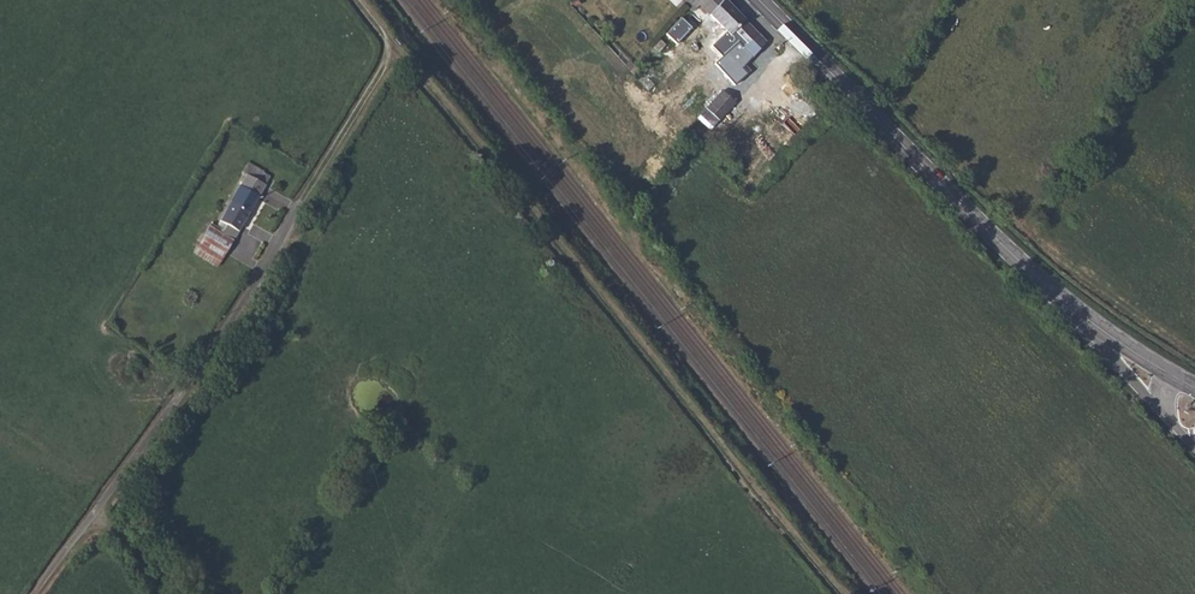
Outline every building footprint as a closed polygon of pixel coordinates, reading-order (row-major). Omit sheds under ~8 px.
[(688,7),(691,10),(699,4),(707,12),(720,0),(682,0),(688,7)] [(728,0),(720,0),(707,12),(734,40),(727,50),(742,64),(764,40),(728,0)] [(699,4),(691,10),(700,20),(707,12),(699,4)] [(717,117),(734,98),(726,91),(709,110),(717,117)] [(739,102),(734,98),(717,117),(721,120),(739,102)] [(264,172),(266,169),(249,159),(243,168),(248,172),(218,224),(223,228),(221,231),(234,238),(270,176),(264,172)] [(193,249),(219,264),(234,238),(221,231),(223,228),(218,224),(210,220),(193,249)]
